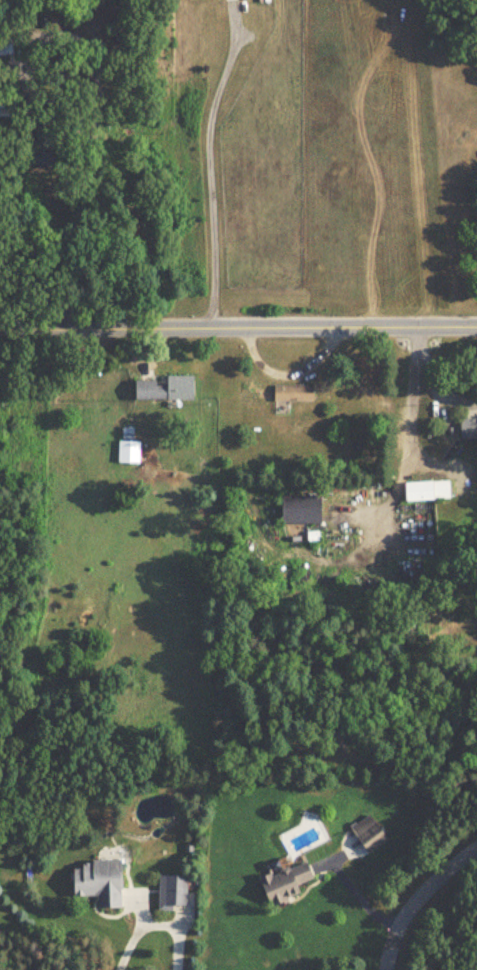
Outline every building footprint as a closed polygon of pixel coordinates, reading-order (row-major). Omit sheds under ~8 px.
[(12,55),(10,34),(0,34),(0,56),(12,55)] [(133,400),(193,400),(193,376),(165,376),(165,386),(154,386),(154,380),(133,380),(133,400)] [(307,385),(308,399),(271,400),(270,385),(299,384),(300,386),(307,385)] [(476,440),(476,419),(459,419),(459,440),(476,440)] [(138,442),(117,442),(117,463),(138,463),(138,442)] [(404,482),(404,500),(448,500),(448,482),(404,482)] [(319,496),(280,496),(280,524),(319,524),(319,496)] [(347,829),(350,833),(337,841),(351,862),(386,840),(370,815),(347,829)] [(97,907),(119,907),(119,859),(89,859),(89,867),(72,867),(72,895),(97,895),(97,907)] [(257,878),(267,907),(299,896),(296,885),(311,880),(305,862),(257,878)] [(186,876),(157,876),(157,911),(185,911),(186,876)]
